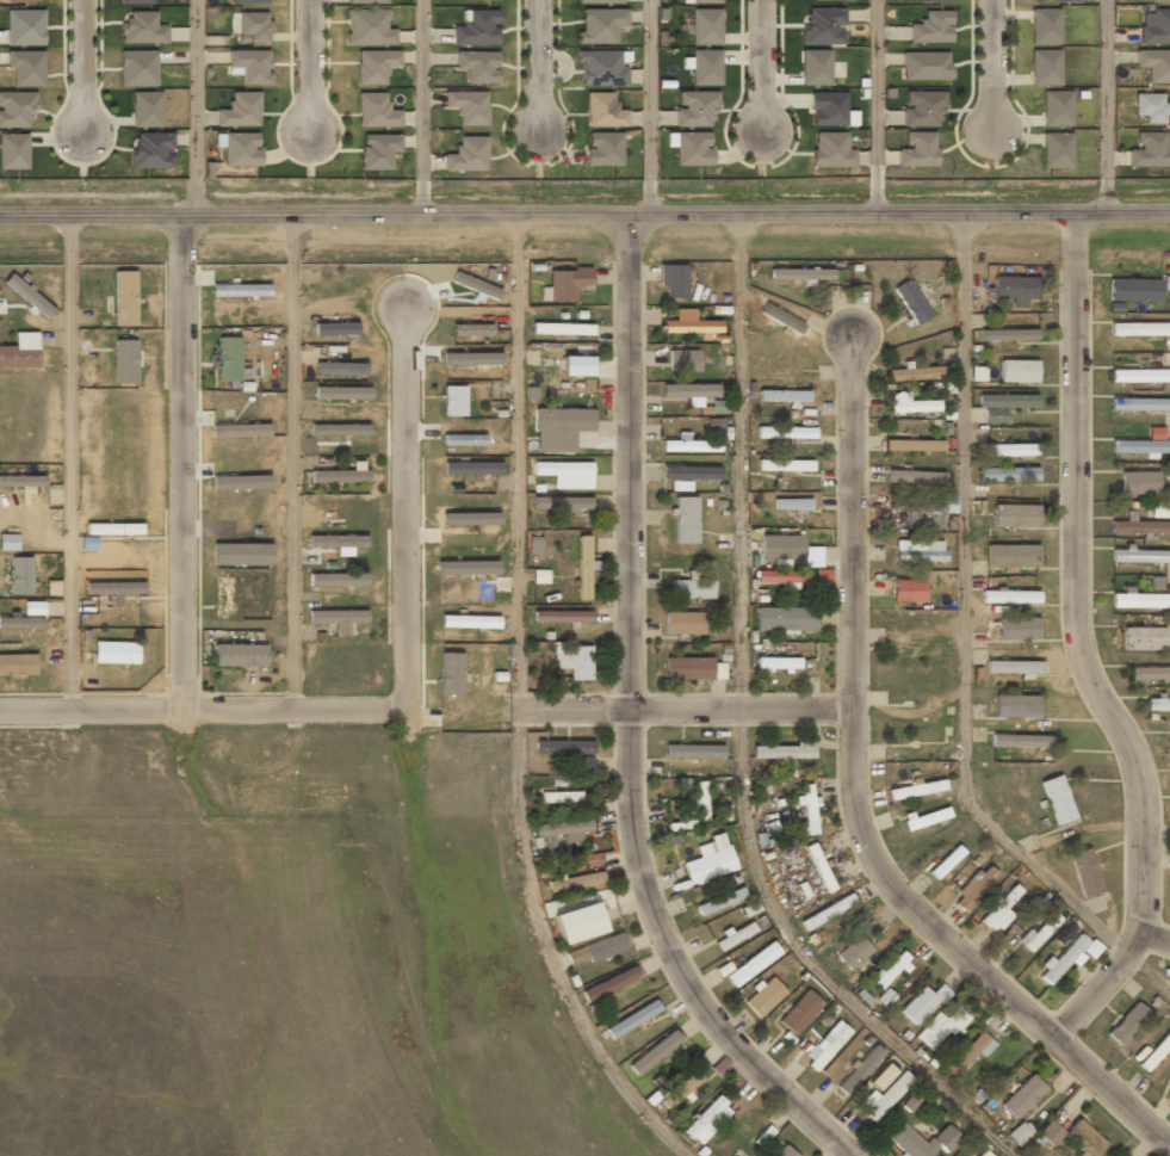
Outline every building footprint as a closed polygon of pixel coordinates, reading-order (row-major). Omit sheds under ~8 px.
[(1059,42),(1059,7),(1030,7),(1030,42),(1059,42)] [(43,43),(43,8),(6,8),(6,43),(43,43)] [(346,8),(346,43),(395,43),(395,27),(388,27),(388,8),(346,8)] [(496,43),(496,8),(464,8),(464,23),(452,23),(452,43),(496,43)] [(625,8),(578,8),(578,43),(614,43),(614,27),(625,27),(625,8)] [(719,8),(689,8),(689,43),(719,43),(719,8)] [(843,8),(801,8),(801,43),(843,43),(843,8)] [(1151,8),(1151,24),(1138,24),(1138,41),(1169,41),(1169,8),(1151,8)] [(951,10),(922,10),(922,21),(909,21),(909,41),(951,41),(951,10)] [(268,11),(236,11),(236,39),(268,39),(268,11)] [(166,26),(154,26),(154,12),(120,12),(120,43),(166,43),(166,26)] [(42,85),(42,49),(6,49),(6,70),(13,70),(13,85),(42,85)] [(268,49),(228,49),(228,67),(240,67),(240,82),(268,82),(268,49)] [(385,84),(385,67),(398,67),(398,49),(357,49),(357,84),(385,84)] [(691,84),(719,84),(719,49),(691,49),(691,84)] [(829,49),(800,49),(800,84),(829,84),(829,49)] [(1030,49),(1030,84),(1059,84),(1059,49),(1030,49)] [(1169,81),(1169,49),(1134,49),(1134,67),(1146,67),(1146,81),(1169,81)] [(454,69),(465,69),(465,82),(496,82),(496,50),(454,50),(454,69)] [(625,85),(626,63),(620,63),(620,50),(577,50),(577,85),(625,85)] [(119,51),(119,86),(156,86),(156,51),(119,51)] [(949,78),(949,51),(900,51),(900,78),(949,78)] [(258,124),(258,89),(229,89),(229,107),(216,107),(216,124),(258,124)] [(487,89),(444,89),(444,109),(457,109),(457,124),(487,124),(487,89)] [(675,124),(716,124),(716,89),(675,89),(675,124)] [(902,89),(902,124),(941,124),(941,89),(902,89)] [(1041,125),(1070,125),(1070,89),(1041,89),(1041,125)] [(844,91),(807,91),(807,124),(844,124),(844,91)] [(0,92),(0,126),(32,126),(32,92),(0,92)] [(132,126),(160,126),(160,92),(132,92),(132,126)] [(386,92),(358,92),(358,126),(400,126),(400,107),(386,107),(386,92)] [(626,126),(626,107),(614,107),(614,92),(584,92),(584,126),(626,126)] [(1164,92),(1134,92),(1134,120),(1164,120),(1164,92)] [(1166,166),(1166,130),(1138,130),(1138,146),(1127,146),(1127,166),(1166,166)] [(258,131),(218,132),(218,165),(259,165),(258,131)] [(710,131),(675,131),(675,165),(710,165),(710,131)] [(844,149),(844,131),(811,131),(811,167),(853,167),(853,149),(844,149)] [(935,131),(905,131),(905,148),(896,148),(896,166),(935,166),(935,131)] [(172,167),(172,132),(130,132),(130,167),(172,167)] [(621,132),(584,132),(584,166),(621,165),(621,132)] [(1041,167),(1070,167),(1070,132),(1041,132),(1041,167)] [(27,168),(27,134),(0,134),(0,168),(27,168)] [(398,134),(360,134),(360,169),(389,169),(389,152),(398,152),(398,134)] [(487,136),(456,135),(456,153),(442,152),(442,169),(485,171),(487,136)] [(686,264),(659,264),(659,286),(665,286),(665,298),(686,298),(686,264)] [(576,301),(576,284),(591,285),(591,269),(549,268),(549,287),(541,287),(541,301),(576,301)] [(832,269),(770,268),(770,279),(832,280),(832,269)] [(135,271),(114,271),(115,326),(136,326),(135,271)] [(54,311),(12,273),(4,281),(46,320),(54,311)] [(1011,307),(1026,308),(1026,299),(1036,299),(1037,277),(994,276),(993,298),(1011,298),(1011,307)] [(1160,279),(1109,278),(1108,300),(1159,301),(1160,279)] [(931,316),(910,279),(894,288),(915,325),(931,316)] [(270,296),(269,284),(212,285),(212,297),(270,296)] [(664,332),(721,332),(721,320),(694,320),(694,308),(675,308),(675,320),(664,320),(664,332)] [(314,323),(315,335),(358,334),(357,322),(314,323)] [(1168,323),(1110,322),(1110,335),(1168,336),(1168,323)] [(593,324),(532,323),(532,334),(593,335),(593,324)] [(492,324),(452,324),(452,336),(492,336),(492,324)] [(1037,339),(1037,329),(979,330),(980,340),(1037,339)] [(15,345),(0,346),(0,367),(37,367),(37,332),(15,332),(15,345)] [(218,381),(240,380),(239,337),(218,337),(218,381)] [(136,340),(114,340),(114,383),(136,384),(136,340)] [(699,350),(669,350),(669,372),(700,371),(699,350)] [(811,358),(760,356),(760,366),(811,368),(811,358)] [(1000,382),(1037,382),(1037,360),(1000,360),(1000,382)] [(365,363),(315,362),(314,374),(365,375),(365,363)] [(593,366),(535,365),(535,377),(593,378),(593,366)] [(888,368),(889,379),(945,378),(944,367),(888,368)] [(984,381),(984,367),(971,367),(971,381),(984,381)] [(1111,382),(1169,381),(1168,369),(1111,369),(1111,382)] [(662,384),(662,397),(688,397),(688,407),(701,407),(701,397),(718,397),(718,383),(662,384)] [(465,416),(466,386),(444,385),(443,415),(465,416)] [(370,387),(315,387),(315,399),(369,399),(370,387)] [(809,391),(760,390),(759,400),(808,402),(809,391)] [(939,400),(909,400),(909,392),(890,392),(890,412),(939,411),(939,400)] [(1037,394),(979,394),(979,407),(984,407),(985,423),(1005,423),(1005,408),(1016,408),(1016,410),(1038,410),(1037,394)] [(1168,411),(1168,399),(1111,397),(1111,410),(1168,411)] [(727,400),(713,400),(713,413),(727,413),(727,400)] [(574,453),(574,431),(593,431),(594,409),(535,409),(534,431),(546,431),(545,453),(574,453)] [(311,435),(368,434),(368,423),(311,424),(311,435)] [(212,437),(269,436),(269,424),(212,425),(212,437)] [(757,437),(815,438),(815,427),(757,427),(757,437)] [(1164,439),(1164,427),(1148,427),(1148,440),(1164,439)] [(720,452),(720,440),(689,440),(689,433),(678,433),(678,440),(663,440),(662,451),(720,452)] [(486,436),(444,434),(444,445),(486,446),(486,436)] [(943,440),(884,440),(884,452),(943,451),(943,440)] [(1169,441),(1111,440),(1111,453),(1145,453),(1145,459),(1157,459),(1157,453),(1169,453),(1169,441)] [(980,445),(980,456),(1038,455),(1038,443),(980,445)] [(813,471),(813,460),(759,459),(758,470),(813,471)] [(311,471),(311,483),(366,482),(366,461),(351,461),(352,470),(311,471)] [(502,473),(502,461),(444,462),(445,474),(502,473)] [(592,462),(534,462),(534,475),(554,475),(554,489),(592,489),(592,462)] [(720,480),(720,467),(663,466),(663,480),(720,480)] [(980,482),(1038,481),(1037,467),(980,468),(980,482)] [(945,484),(946,472),(887,470),(887,482),(945,484)] [(1158,472),(1121,471),(1120,494),(1157,494),(1158,472)] [(0,476),(0,487),(45,486),(45,475),(0,476)] [(212,490),(270,488),(269,475),(212,476),(212,490)] [(591,497),(533,497),(533,509),(566,509),(566,515),(577,515),(577,509),(591,509),(591,497)] [(697,497),(675,497),(675,508),(674,508),(675,544),(698,543),(697,497)] [(811,499),(775,499),(774,509),(811,510),(811,499)] [(1166,517),(1165,503),(1150,503),(1151,517),(1166,517)] [(993,526),(1038,527),(1039,505),(994,504),(993,526)] [(941,505),(906,506),(906,529),(941,528),(941,505)] [(1111,520),(1110,532),(1168,534),(1168,522),(1134,521),(1134,511),(1125,511),(1125,521),(1111,520)] [(442,525),(500,524),(500,513),(442,513),(442,525)] [(17,550),(18,534),(0,533),(0,550),(17,550)] [(367,535),(309,536),(309,547),(336,547),(336,556),(352,556),(352,547),(367,547),(367,535)] [(803,535),(761,536),(761,559),(803,559),(803,535)] [(529,554),(541,554),(542,537),(530,536),(529,554)] [(589,600),(589,536),(578,536),(578,600),(589,600)] [(896,560),(944,561),(944,541),(896,540),(896,560)] [(270,564),(270,543),(213,544),(213,565),(270,564)] [(1038,545),(986,544),(986,566),(1038,567),(1038,545)] [(1169,550),(1124,548),(1124,550),(1111,549),(1111,561),(1169,563),(1169,550)] [(11,594),(32,594),(31,557),(10,557),(11,594)] [(437,562),(438,575),(498,574),(497,560),(437,562)] [(548,583),(549,570),(533,569),(533,583),(548,583)] [(831,582),(831,569),(815,569),(815,582),(831,582)] [(687,580),(671,580),(670,597),(713,598),(714,581),(695,580),(695,571),(687,570),(687,580)] [(756,583),(807,583),(807,570),(756,570),(756,583)] [(367,573),(309,573),(310,586),(367,585),(367,573)] [(892,601),(924,602),(924,580),(893,579),(892,601)] [(85,583),(85,595),(144,594),(144,582),(85,583)] [(1169,608),(1169,594),(1133,594),(1133,586),(1122,586),(1122,593),(1112,593),(1112,607),(1169,608)] [(1039,591),(981,590),(981,602),(1039,603),(1039,591)] [(42,628),(43,601),(23,601),(23,617),(0,617),(0,628),(42,628)] [(815,608),(756,607),(755,629),(814,630),(815,608)] [(367,622),(367,610),(309,611),(309,623),(326,622),(326,633),(349,633),(348,623),(367,622)] [(591,610),(533,612),(534,622),(591,621),(591,610)] [(702,612),(665,612),(666,635),(703,634),(702,612)] [(498,628),(499,616),(441,615),(441,627),(498,628)] [(1038,616),(1000,615),(1000,639),(1038,640),(1038,616)] [(1122,628),(1122,650),(1164,650),(1164,627),(1122,628)] [(138,643),(94,641),(94,663),(137,664),(138,643)] [(265,645),(215,644),(214,666),(265,666),(265,645)] [(439,694),(462,695),(463,653),(440,652),(439,694)] [(36,674),(35,654),(0,654),(0,675),(36,674)] [(666,679),(711,680),(712,658),(666,657),(666,679)] [(757,669),(790,669),(790,668),(799,668),(800,658),(757,657),(757,669)] [(1020,680),(1031,680),(1031,673),(1044,673),(1044,661),(986,661),(986,673),(1020,674),(1020,680)] [(725,679),(725,663),(712,663),(712,679),(725,679)] [(1169,680),(1169,667),(1130,667),(1130,680),(1169,680)] [(1037,717),(1038,695),(994,695),(994,717),(1037,717)] [(1156,697),(1156,699),(1146,699),(1147,711),(1169,710),(1169,697),(1156,697)] [(991,746),(1052,748),(1052,736),(991,734),(991,746)] [(796,745),(751,746),(751,758),(779,758),(779,759),(813,759),(813,739),(795,739),(796,745)] [(723,745),(665,744),(665,758),(723,759),(723,745)] [(1073,819),(1063,775),(1042,780),(1052,824),(1073,819)] [(888,798),(945,792),(944,779),(911,782),(911,786),(887,789),(888,798)] [(687,792),(687,815),(697,815),(697,821),(707,821),(706,781),(695,781),(695,792),(687,792)] [(802,785),(805,835),(818,834),(815,796),(812,797),(811,784),(802,785)] [(540,791),(540,802),(580,802),(580,791),(540,791)] [(903,819),(907,831),(950,817),(946,805),(903,819)] [(564,843),(582,841),(581,832),(592,831),(591,819),(534,825),(536,837),(563,834),(564,843)] [(683,862),(689,884),(735,871),(725,832),(710,836),(711,842),(696,846),(699,858),(683,862)] [(806,846),(825,893),(834,889),(815,842),(806,846)] [(935,880),(964,853),(957,845),(928,872),(935,880)] [(1101,892),(1089,847),(1069,853),(1081,897),(1101,892)] [(998,875),(985,863),(951,900),(963,912),(998,875)] [(581,886),(582,889),(604,885),(602,871),(548,881),(550,892),(581,886)] [(1006,908),(1022,891),(1014,883),(980,920),(995,933),(1012,914),(1006,908)] [(696,906),(700,916),(746,896),(742,886),(696,906)] [(800,919),(804,928),(856,905),(852,895),(800,919)] [(555,913),(562,943),(606,934),(599,904),(555,913)] [(1061,919),(1054,912),(1033,933),(1028,929),(1017,940),(1029,952),(1061,919)] [(715,941),(718,949),(757,933),(751,921),(722,933),(724,938),(715,941)] [(584,944),(589,961),(628,950),(623,933),(584,944)] [(1050,958),(1037,975),(1050,985),(1069,961),(1076,966),(1084,956),(1078,952),(1087,940),(1078,933),(1055,961),(1050,958)] [(873,950),(859,934),(836,955),(849,971),(873,950)] [(1102,948),(1092,939),(1081,950),(1091,959),(1102,948)] [(734,988),(780,952),(771,940),(725,976),(734,988)] [(582,989),(586,1000),(639,978),(634,967),(582,989)] [(759,1018),(786,992),(771,976),(744,1002),(759,1018)] [(923,986),(900,1011),(917,1027),(950,990),(942,982),(932,993),(923,986)] [(876,1001),(886,1008),(896,995),(886,988),(876,1001)] [(822,1004),(807,989),(778,1020),(793,1035),(822,1004)] [(604,1025),(609,1036),(661,1013),(656,1002),(604,1025)] [(1151,1016),(1137,1002),(1106,1032),(1120,1046),(1151,1016)] [(932,1052),(968,1017),(958,1006),(945,1018),(940,1012),(915,1035),(932,1052)] [(819,1067),(851,1032),(837,1019),(805,1054),(819,1067)] [(1147,1073),(1169,1044),(1169,1027),(1138,1066),(1147,1073)] [(682,1040),(674,1029),(628,1065),(638,1078),(673,1050),(672,1048),(682,1040)] [(884,1053),(875,1044),(855,1066),(855,1067),(837,1086),(845,1094),(884,1053)] [(712,1068),(721,1076),(730,1066),(721,1057),(712,1068)] [(896,1071),(887,1063),(869,1082),(878,1091),(896,1071)] [(660,1101),(668,1109),(703,1079),(696,1070),(660,1101)] [(877,1096),(871,1090),(855,1106),(871,1122),(912,1080),(902,1070),(877,1096)] [(1000,1104),(1014,1119),(1045,1089),(1031,1074),(1000,1104)] [(921,1097),(911,1091),(902,1107),(911,1113),(921,1097)] [(715,1126),(732,1111),(717,1096),(693,1118),(694,1119),(683,1129),(698,1145),(717,1128),(715,1126)] [(1076,1119),(1061,1138),(1084,1155),(1093,1155),(1105,1141),(1076,1119)] [(907,1155),(933,1155),(940,1148),(946,1154),(961,1138),(946,1123),(926,1144),(900,1120),(885,1136),(907,1155)] [(1034,1131),(1023,1120),(1006,1135),(1017,1146),(1034,1131)] [(1052,1146),(1064,1133),(1049,1120),(1037,1133),(1052,1146)] [(784,1144),(773,1155),(797,1155),(784,1144)]
